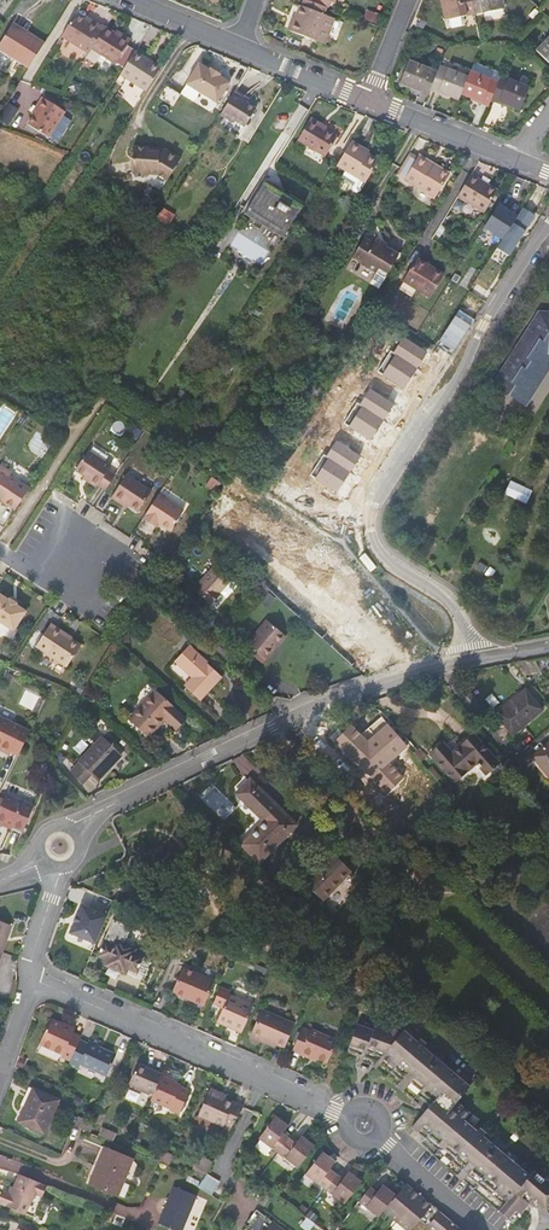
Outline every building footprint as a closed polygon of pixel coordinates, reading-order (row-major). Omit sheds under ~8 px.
[(301,6),(327,16),(329,9),(307,0),(303,0),(301,6)] [(471,0),(440,0),(445,20),(447,20),(448,25),(451,27),(461,25),(463,21),(462,17),(474,14),(471,0)] [(502,0),(471,0),(474,14),(504,8),(502,0)] [(301,6),(300,5),(290,31),(325,44),(334,18),(327,16),(301,6)] [(61,37),(77,47),(93,22),(90,20),(88,22),(75,14),(61,37)] [(99,26),(93,22),(77,47),(84,51),(99,26)] [(44,44),(30,34),(28,37),(11,26),(0,43),(0,49),(29,67),(44,44)] [(91,49),(115,63),(130,39),(121,34),(119,36),(105,27),(91,49)] [(536,50),(548,63),(548,37),(536,50)] [(145,57),(135,51),(115,82),(122,86),(118,91),(137,103),(158,71),(142,60),(145,57)] [(186,59),(171,85),(181,90),(196,65),(186,59)] [(437,72),(409,60),(400,84),(428,96),(430,89),(437,72)] [(501,75),(502,73),(474,62),(468,77),(461,94),(489,106),(491,99),(501,75)] [(209,69),(199,63),(186,84),(181,92),(211,111),(217,103),(230,82),(219,76),(221,74),(210,67),(209,69)] [(437,72),(430,89),(459,100),(461,94),(468,77),(440,66),(437,72)] [(529,87),(501,75),(491,99),(519,111),(529,87)] [(234,122),(235,120),(245,126),(255,109),(246,103),(247,101),(234,93),(221,114),(234,122)] [(48,138),(65,111),(42,97),(36,107),(38,108),(28,125),(48,138)] [(10,124),(19,108),(10,103),(1,119),(10,124)] [(298,140),(325,156),(337,137),(319,126),(320,124),(310,118),(298,140)] [(333,172),(361,189),(378,161),(360,150),(361,148),(351,142),(333,172)] [(148,148),(133,146),(131,172),(134,176),(144,177),(148,174),(157,175),(167,180),(180,158),(166,149),(159,149),(158,152),(151,151),(148,148)] [(417,158),(409,153),(396,175),(434,198),(450,174),(434,164),(433,166),(418,157),(417,158)] [(497,190),(471,174),(457,196),(484,212),(497,190)] [(301,206),(263,183),(244,215),(283,238),(301,206)] [(502,239),(496,248),(511,256),(536,214),(524,207),(519,215),(499,203),(484,228),(502,239)] [(385,277),(398,255),(375,241),(373,243),(364,238),(354,255),(363,260),(361,264),(376,273),(377,271),(385,277)] [(416,289),(429,297),(443,275),(427,265),(417,259),(416,261),(399,289),(411,297),(416,289)] [(522,400),(548,358),(548,315),(540,315),(517,352),(514,350),(493,382),(522,400)] [(522,400),(528,404),(548,370),(548,358),(522,400)] [(111,466),(88,451),(75,471),(90,480),(88,482),(97,487),(98,485),(106,490),(116,475),(108,470),(111,466)] [(29,489),(9,475),(8,471),(3,468),(0,469),(0,501),(15,510),(29,489)] [(152,492),(126,475),(111,498),(121,504),(123,502),(138,512),(152,492)] [(183,511),(159,495),(143,519),(151,524),(153,521),(170,532),(183,511)] [(297,540),(308,546),(311,540),(307,538),(311,531),(303,527),(297,540)] [(232,578),(217,564),(194,589),(210,604),(220,594),(219,593),(232,578)] [(26,612),(16,605),(17,604),(9,599),(9,600),(0,594),(0,623),(13,631),(26,612)] [(267,620),(247,643),(266,659),(286,636),(267,620)] [(67,635),(51,624),(36,647),(67,667),(81,645),(66,636),(67,635)] [(221,676),(188,646),(167,670),(199,700),(221,676)] [(497,714),(513,734),(541,710),(525,690),(497,714)] [(176,729),(185,719),(155,691),(129,719),(148,737),(165,719),(176,729)] [(30,732),(0,717),(0,750),(9,754),(10,751),(19,755),(30,732)] [(443,743),(430,754),(455,782),(467,771),(476,763),(486,774),(499,763),(473,734),(461,745),(452,753),(443,743)] [(98,780),(122,754),(103,737),(69,772),(83,785),(92,775),(98,780)] [(533,757),(548,776),(548,743),(533,757)] [(419,748),(413,753),(421,762),(427,757),(419,748)] [(397,763),(371,790),(390,808),(415,781),(397,763)] [(428,770),(437,780),(441,777),(432,767),(428,770)] [(295,825),(250,780),(237,793),(259,815),(261,813),(267,819),(265,821),(242,844),(259,861),(295,825)] [(6,794),(4,799),(0,807),(0,824),(4,826),(5,823),(23,831),(34,806),(6,794)] [(333,853),(304,883),(323,901),(352,871),(333,853)] [(69,933),(96,944),(107,916),(81,905),(69,933)] [(2,952),(12,925),(0,921),(0,951),(2,952)] [(183,933),(173,928),(166,944),(176,948),(183,933)] [(183,933),(176,948),(186,952),(187,949),(193,935),(183,931),(183,933)] [(193,935),(187,949),(190,950),(196,937),(193,935)] [(106,965),(125,973),(127,967),(136,971),(142,958),(133,954),(134,950),(128,947),(126,951),(114,946),(104,942),(99,956),(108,960),(106,965)] [(115,942),(114,946),(126,951),(128,947),(115,942)] [(215,981),(183,967),(173,989),(192,997),(191,1000),(204,1006),(215,981)] [(217,1021),(242,1032),(253,1005),(229,994),(230,992),(220,987),(213,1004),(223,1008),(217,1021)] [(284,1047),(295,1024),(290,1022),(261,1010),(250,1036),(261,1041),(262,1038),(284,1047)] [(79,1040),(81,1037),(73,1033),(74,1030),(51,1019),(39,1044),(62,1054),(61,1056),(70,1060),(79,1040)] [(357,1024),(348,1049),(378,1060),(418,1094),(421,1090),(434,1101),(415,1123),(438,1142),(435,1146),(439,1149),(430,1155),(509,1224),(524,1210),(532,1199),(548,1213),(548,1184),(533,1171),(529,1175),(522,1170),(504,1155),(483,1137),(486,1133),(479,1128),(476,1131),(464,1120),(470,1113),(456,1102),(459,1099),(469,1086),(449,1069),(442,1064),(423,1047),(426,1044),(419,1038),(417,1042),(403,1030),(399,1035),(390,1031),(392,1026),(377,1021),(373,1030),(357,1024)] [(403,1030),(392,1026),(390,1031),(399,1035),(403,1030)] [(327,1063),(337,1040),(311,1029),(310,1031),(301,1028),(292,1051),(301,1055),(302,1052),(327,1063)] [(88,1045),(79,1040),(70,1060),(68,1065),(78,1069),(80,1064),(107,1076),(116,1055),(99,1048),(102,1042),(92,1038),(88,1045)] [(128,1085),(152,1095),(160,1076),(162,1074),(137,1064),(128,1085)] [(152,1095),(149,1102),(169,1110),(170,1109),(179,1113),(189,1090),(173,1084),(174,1082),(160,1076),(152,1095)] [(231,1127),(243,1107),(218,1094),(219,1093),(210,1088),(198,1115),(224,1126),(225,1124),(231,1127)] [(24,1107),(17,1124),(43,1135),(59,1100),(35,1089),(27,1108),(24,1107)] [(94,1123),(77,1116),(73,1125),(90,1132),(94,1123)] [(278,1153),(289,1138),(283,1133),(288,1126),(275,1116),(258,1138),(278,1153)] [(198,1117),(195,1124),(212,1129),(214,1122),(198,1117)] [(224,1140),(231,1127),(225,1124),(224,1126),(218,1137),(224,1140)] [(289,1138),(278,1153),(298,1168),(314,1146),(302,1136),(296,1143),(289,1138)] [(105,1147),(89,1184),(117,1196),(132,1159),(105,1147)] [(156,1160),(168,1165),(172,1156),(160,1151),(156,1160)] [(305,1174),(325,1189),(336,1174),(330,1169),(335,1162),(322,1152),(305,1174)] [(193,1166),(206,1173),(212,1162),(199,1155),(193,1166)] [(336,1174),(325,1189),(344,1204),(361,1182),(348,1172),(343,1179),(336,1174)] [(18,1174),(10,1194),(2,1190),(0,1194),(0,1204),(25,1214),(29,1204),(36,1194),(42,1196),(47,1185),(18,1174)] [(214,1193),(220,1180),(205,1174),(200,1188),(214,1193)] [(406,1184),(397,1196),(385,1210),(409,1229),(411,1229),(421,1219),(434,1229),(461,1229),(406,1184)] [(385,1210),(397,1196),(382,1185),(377,1192),(370,1187),(359,1202),(379,1218),(385,1210)] [(158,1223),(175,1229),(181,1229),(196,1195),(173,1186),(158,1223)] [(272,1222),(259,1212),(245,1229),(283,1229),(272,1222)] [(185,1229),(195,1229),(197,1223),(188,1220),(185,1229)]
